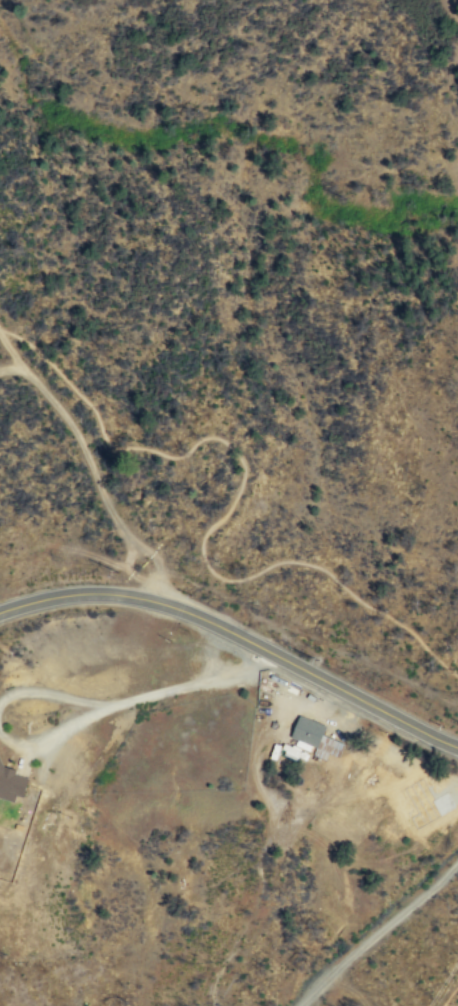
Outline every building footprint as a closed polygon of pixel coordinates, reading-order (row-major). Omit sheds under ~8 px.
[(324,734),(328,724),(300,714),(292,737),(317,747),(314,754),(327,759),(329,752),(341,756),(346,742),(324,734)] [(17,795),(25,797),(29,777),(17,774),(15,767),(3,764),(0,757),(0,796),(16,800),(17,795)]
